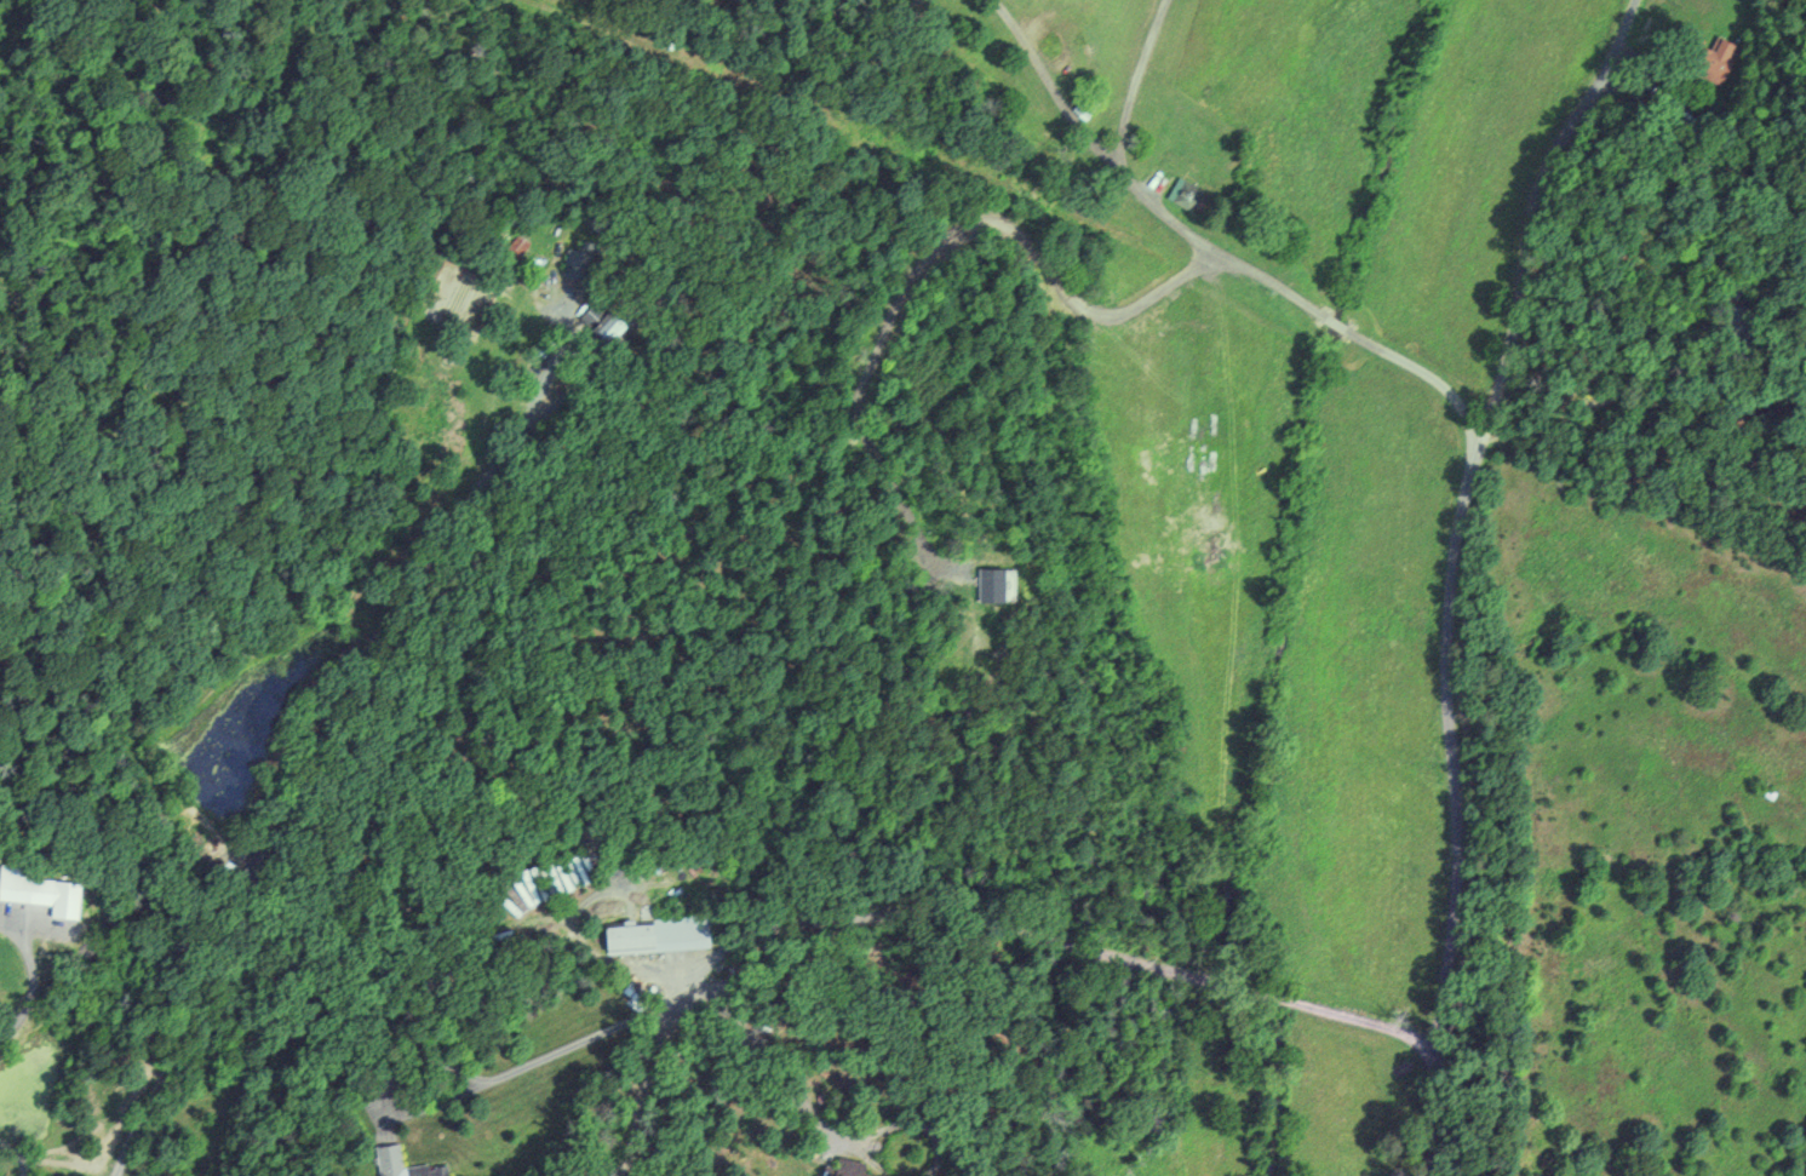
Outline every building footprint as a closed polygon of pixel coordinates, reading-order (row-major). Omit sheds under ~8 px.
[(505,250),(517,259),(530,243),(519,234),(505,250)] [(588,279),(592,251),(567,248),(563,275),(588,279)] [(0,865),(0,869),(0,901),(53,906),(55,880),(26,878),(27,867),(0,865)] [(709,949),(707,918),(604,923),(606,954),(709,949)] [(380,1175),(447,1175),(445,1162),(403,1169),(399,1143),(375,1147),(380,1175)] [(865,1172),(867,1163),(839,1157),(834,1175),(880,1175),(865,1172)]
